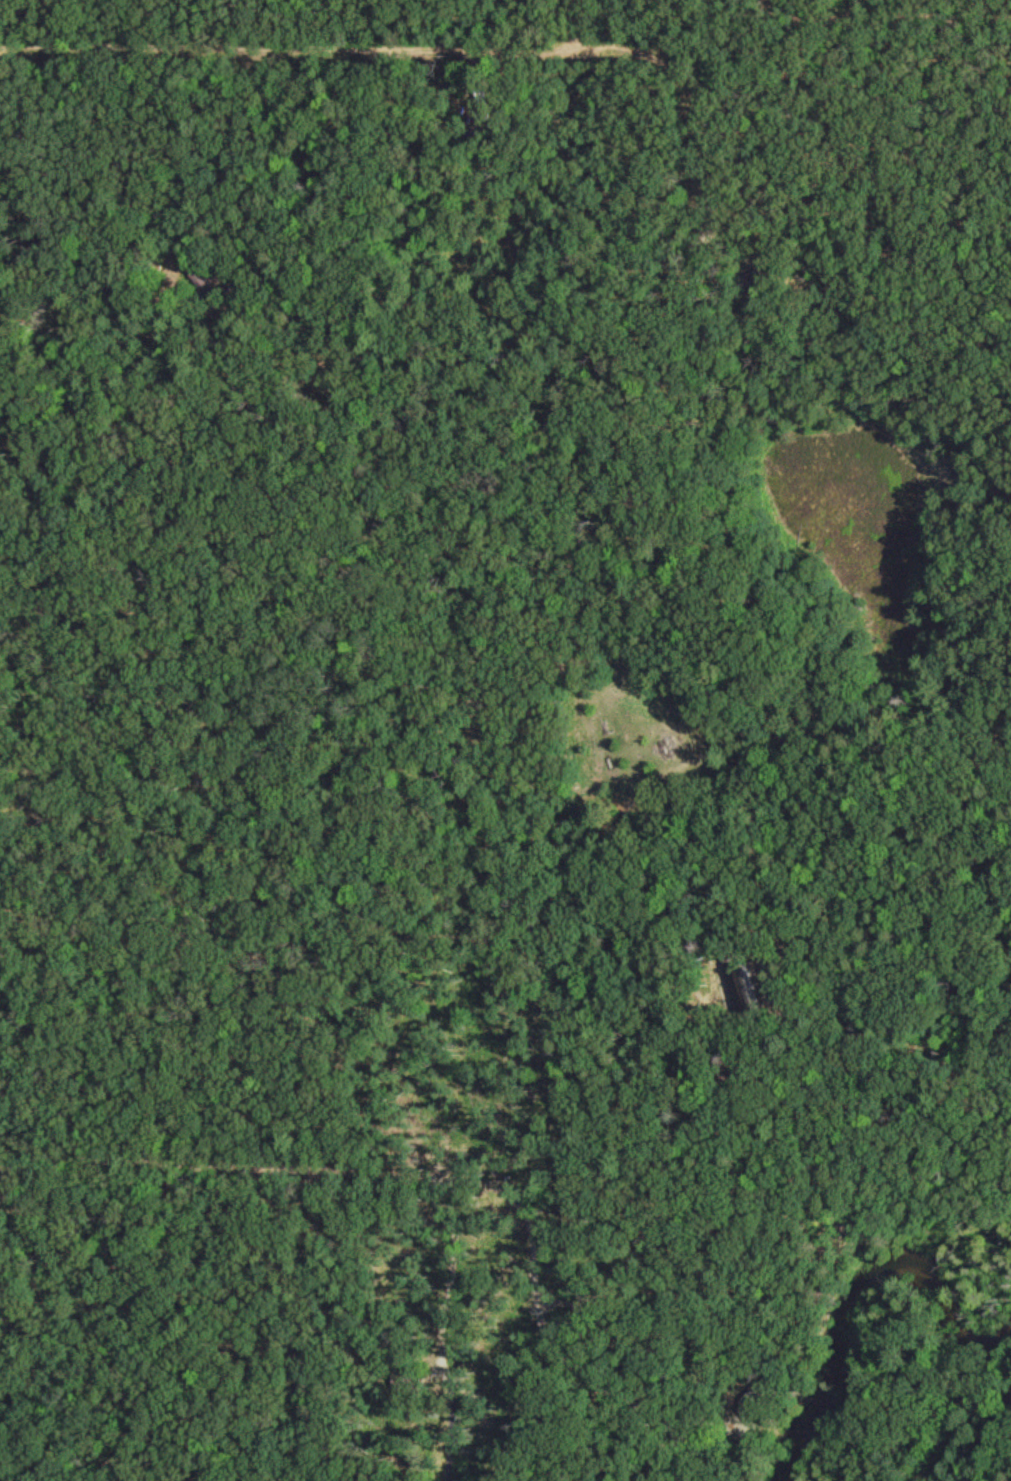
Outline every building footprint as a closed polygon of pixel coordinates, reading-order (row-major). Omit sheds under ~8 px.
[(202,276),(192,258),(181,263),(191,282),(202,276)]
